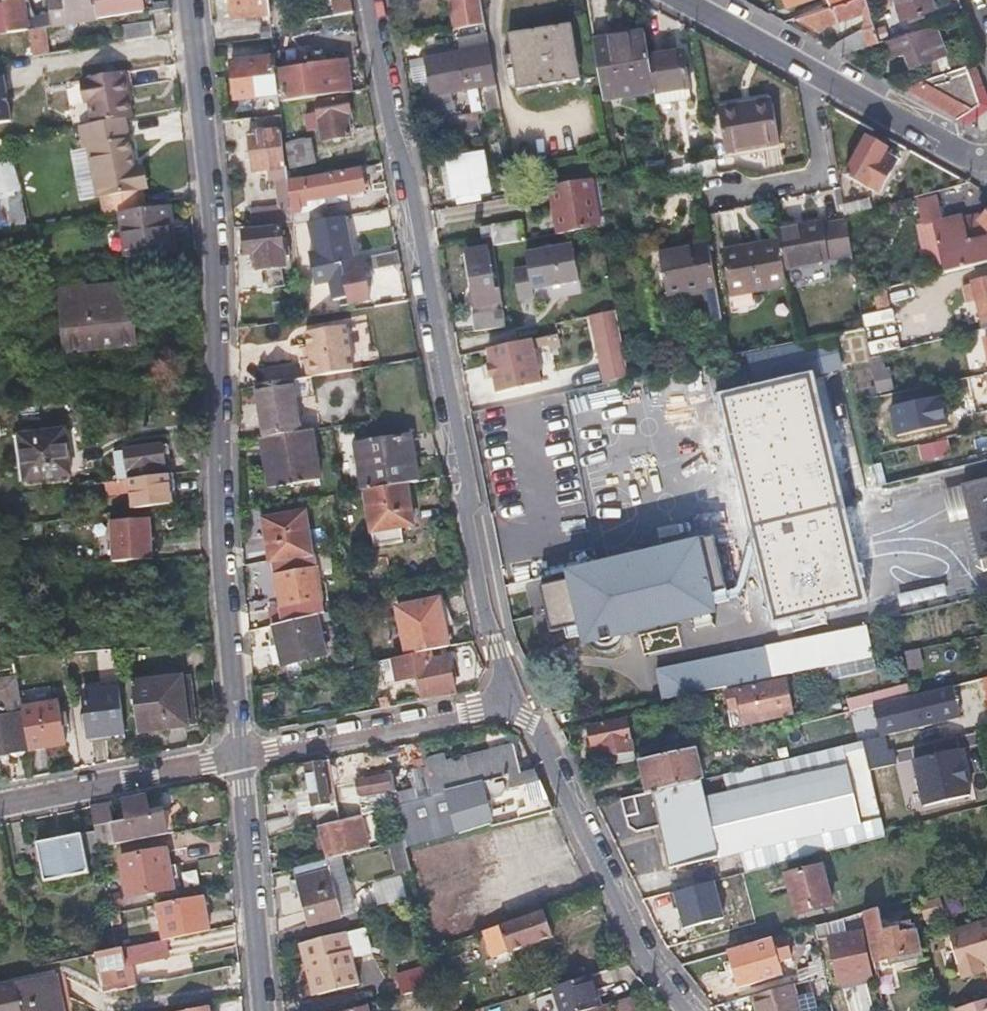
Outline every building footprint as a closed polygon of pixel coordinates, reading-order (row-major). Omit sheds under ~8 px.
[(47,18),(46,10),(25,13),(23,0),(2,0),(3,2),(7,31),(28,28),(44,26),(48,25),(47,18)] [(96,9),(94,0),(48,0),(51,25),(97,18),(96,9)] [(96,9),(97,18),(141,12),(140,0),(120,0),(121,6),(96,9)] [(229,1),(231,18),(269,13),(267,0),(229,0),(229,1)] [(306,19),(353,12),(350,0),(325,0),(315,1),(315,0),(303,0),(306,19)] [(455,30),(486,25),(482,0),(450,0),(455,30)] [(803,24),(814,29),(860,15),(864,26),(863,28),(865,35),(868,45),(879,41),(865,0),(845,0),(843,1),(829,6),(793,18),(803,24)] [(899,19),(933,6),(931,0),(893,0),(899,19)] [(151,36),(150,29),(150,22),(121,26),(124,41),(151,36)] [(885,57),(899,52),(913,47),(918,62),(943,53),(932,22),(879,41),(885,57)] [(44,26),(28,28),(33,56),(48,53),(44,26)] [(509,34),(513,62),(517,90),(581,81),(572,26),(509,34)] [(653,87),(647,55),(643,28),(591,36),(601,96),(653,87)] [(868,45),(865,35),(831,48),(842,54),(868,45)] [(460,53),(467,91),(497,86),(490,48),(460,53)] [(681,50),(647,55),(653,87),(653,92),(687,86),(681,50)] [(431,97),(467,91),(460,53),(457,54),(425,59),(431,97)] [(346,71),(345,71),(343,71),(340,55),(308,60),(309,62),(282,67),(286,97),(349,87),(346,71)] [(274,56),(252,59),(230,62),(234,98),(278,92),(274,56)] [(901,87),(928,102),(955,117),(977,101),(965,63),(901,87)] [(90,124),(110,120),(123,118),(130,117),(122,71),(82,78),(90,124)] [(0,77),(0,122),(15,120),(8,76),(0,77)] [(308,125),(313,124),(319,123),(321,140),(350,135),(347,114),(350,114),(347,97),(316,102),(317,111),(307,113),(308,125)] [(766,141),(774,140),(781,138),(775,104),(745,110),(744,107),(722,111),(730,153),(767,147),(766,141)] [(443,118),(444,126),(445,134),(478,130),(475,113),(443,118)] [(84,148),(91,147),(98,196),(141,188),(137,167),(132,167),(123,118),(110,120),(90,124),(81,126),(84,148)] [(251,225),(293,223),(289,183),(287,169),(285,169),(280,130),(248,134),(253,172),(265,171),(267,183),(273,182),(276,206),(249,209),(251,225)] [(887,148),(885,147),(884,146),(885,144),(870,135),(868,138),(864,136),(844,172),(876,191),(894,163),(882,156),(887,148)] [(309,144),(285,148),(287,169),(312,164),(309,144)] [(447,159),(450,178),(453,197),(485,192),(479,154),(447,159)] [(715,173),(714,166),(712,158),(683,163),(686,178),(715,173)] [(18,160),(0,162),(0,224),(25,222),(18,160)] [(289,183),(293,223),(294,228),(324,220),(320,199),(364,191),(360,167),(289,183)] [(598,231),(594,207),(590,184),(549,191),(557,238),(598,231)] [(986,262),(986,212),(978,220),(978,221),(959,224),(957,216),(938,221),(931,197),(912,201),(918,224),(914,225),(927,276),(943,272),(963,267),(986,262)] [(868,198),(843,205),(844,214),(870,207),(868,198)] [(126,255),(148,251),(170,248),(166,217),(172,217),(170,203),(120,211),(126,255)] [(549,239),(547,229),(545,219),(491,229),(494,248),(549,239)] [(821,224),(776,231),(777,243),(782,273),(828,266),(828,264),(852,259),(845,222),(822,226),(821,224)] [(243,231),(243,239),(244,247),(256,246),(258,270),(286,267),(283,228),(243,231)] [(709,243),(685,248),(660,253),(667,294),(703,288),(716,286),(709,243)] [(782,273),(777,243),(724,252),(731,297),(784,288),(782,273)] [(526,271),(511,273),(517,305),(532,302),(530,294),(578,284),(570,248),(523,256),(526,271)] [(494,291),(492,272),(489,253),(467,256),(474,309),(502,305),(500,291),(494,291)] [(361,254),(352,256),(344,258),(351,302),(369,298),(361,254)] [(963,267),(965,275),(971,296),(975,295),(982,321),(986,320),(986,262),(963,267)] [(945,280),(965,275),(963,267),(943,272),(945,280)] [(857,293),(859,302),(860,311),(908,298),(904,282),(857,293)] [(128,286),(93,289),(58,293),(66,353),(134,347),(128,286)] [(707,309),(720,307),(716,286),(703,288),(707,309)] [(867,327),(895,323),(893,310),(865,315),(867,327)] [(614,313),(589,318),(603,384),(627,379),(614,313)] [(505,328),(504,321),(503,314),(472,318),(474,332),(505,328)] [(305,357),(308,375),(353,368),(346,323),(305,329),(310,356),(305,357)] [(863,328),(836,334),(838,348),(866,342),(863,328)] [(900,336),(869,340),(871,354),(902,350),(900,336)] [(530,341),(487,350),(491,366),(487,367),(490,380),(494,379),(497,394),(539,385),(530,341)] [(887,353),(871,357),(879,394),(896,390),(887,353)] [(265,437),(297,431),(288,378),(253,384),(261,438),(265,437)] [(720,400),(750,528),(772,621),(859,601),(806,379),(720,400)] [(308,429),(297,431),(265,437),(270,461),(274,485),(316,478),(308,429)] [(26,480),(48,477),(71,474),(65,430),(20,437),(26,480)] [(405,481),(408,481),(410,480),(405,451),(412,449),(409,435),(352,445),(359,488),(362,488),(405,481)] [(103,466),(106,483),(166,474),(161,444),(125,449),(127,463),(103,466)] [(166,474),(106,483),(94,485),(96,498),(132,493),(135,508),(173,503),(169,474),(166,474)] [(411,524),(405,481),(362,488),(369,531),(411,524)] [(959,487),(972,563),(986,559),(986,481),(959,487)] [(959,487),(939,492),(946,523),(960,520),(966,517),(959,487)] [(259,518),(263,539),(266,559),(308,553),(301,512),(259,518)] [(153,560),(150,519),(110,522),(113,563),(153,560)] [(712,596),(725,593),(713,542),(699,545),(699,543),(565,573),(568,585),(539,591),(549,635),(578,629),(582,648),(717,617),(712,596)] [(269,559),(280,620),(310,614),(322,611),(311,552),(308,553),(269,559)] [(446,645),(442,623),(437,599),(396,608),(405,655),(442,646),(446,645)] [(269,623),(274,643),(278,663),(318,653),(310,613),(269,623)] [(655,672),(660,699),(871,656),(866,629),(655,672)] [(452,691),(442,646),(405,655),(377,661),(381,683),(411,677),(415,676),(420,697),(452,691)] [(415,676),(411,677),(415,698),(420,697),(415,676)] [(130,685),(133,708),(136,732),(194,726),(189,679),(130,685)] [(911,692),(910,686),(908,680),(847,694),(851,706),(870,702),(911,692)] [(724,697),(728,714),(732,730),(788,716),(780,683),(724,697)] [(911,692),(870,702),(877,733),(958,713),(951,683),(911,692)] [(83,692),(86,714),(88,736),(116,734),(111,690),(83,692)] [(21,713),(27,751),(63,743),(55,702),(20,708),(21,713)] [(27,751),(21,713),(11,715),(0,717),(0,715),(0,756),(27,751)] [(624,718),(626,722),(627,729),(644,725),(641,714),(624,718)] [(634,758),(630,740),(627,729),(626,722),(591,730),(600,767),(634,758)] [(863,741),(869,769),(890,764),(895,763),(892,750),(887,751),(884,736),(863,741)] [(879,814),(869,769),(863,741),(724,773),(728,793),(704,799),(699,779),(651,791),(619,798),(626,825),(636,832),(658,826),(666,861),(879,814)] [(423,758),(425,767),(432,801),(394,810),(402,842),(436,835),(435,832),(488,819),(489,822),(551,808),(533,768),(519,772),(512,745),(503,747),(445,761),(443,754),(423,758)] [(643,756),(651,791),(699,779),(691,745),(643,756)] [(925,805),(970,794),(958,747),(914,758),(925,805)] [(341,822),(333,789),(327,759),(304,763),(314,811),(311,812),(314,828),(317,828),(341,822)] [(413,790),(391,795),(394,810),(432,801),(425,767),(408,770),(413,790)] [(333,789),(341,822),(359,818),(376,814),(394,810),(391,795),(386,774),(347,784),(347,785),(333,789)] [(89,806),(92,819),(94,831),(97,846),(168,833),(164,812),(149,815),(145,796),(123,800),(127,821),(113,823),(109,803),(89,806)] [(885,840),(879,814),(666,861),(667,865),(685,861),(691,887),(885,840)] [(359,818),(341,822),(317,828),(325,860),(336,857),(366,850),(359,818)] [(50,839),(43,841),(36,843),(36,845),(33,846),(35,860),(39,859),(43,880),(87,871),(84,854),(80,834),(66,836),(65,831),(49,834),(50,839)] [(94,831),(80,834),(84,854),(98,851),(97,846),(94,831)] [(395,878),(410,874),(402,842),(394,844),(387,846),(395,878)] [(119,858),(123,877),(126,897),(171,889),(164,850),(119,858)] [(349,914),(336,857),(325,860),(291,868),(304,925),(349,914)] [(787,873),(792,892),(797,911),(831,902),(821,865),(787,873)] [(374,906),(408,897),(402,878),(369,887),(374,906)] [(156,904),(163,938),(208,928),(202,896),(156,904)] [(869,937),(874,959),(921,948),(915,918),(895,923),(895,925),(884,927),(878,906),(862,910),(869,937)] [(946,928),(960,972),(981,965),(981,963),(986,961),(986,916),(946,928)] [(490,956),(521,945),(550,935),(545,918),(513,929),(511,924),(483,934),(490,956)] [(723,927),(729,949),(760,939),(755,918),(723,927)] [(875,963),(874,959),(869,937),(866,938),(864,938),(859,919),(839,924),(841,931),(830,934),(834,950),(839,971),(875,963)] [(822,954),(834,950),(830,934),(826,921),(815,924),(822,954)] [(795,970),(798,982),(800,982),(827,975),(822,954),(815,924),(760,939),(729,949),(727,949),(736,988),(782,977),(779,961),(789,958),(787,947),(776,949),(775,943),(796,939),(803,968),(795,970)] [(357,986),(344,933),(298,943),(303,963),(309,962),(317,994),(357,986)] [(103,990),(115,988),(128,985),(123,964),(165,955),(163,938),(95,953),(103,990)] [(65,973),(54,976),(60,1002),(71,999),(65,973)] [(551,985),(559,1010),(583,1010),(599,1006),(588,974),(551,985)] [(60,1002),(54,976),(0,987),(0,1010),(62,1010),(60,1002)] [(749,995),(754,1010),(801,1010),(793,984),(749,995)] [(954,1006),(955,1010),(986,1010),(986,996),(954,1006)] [(627,999),(590,1010),(630,1010),(627,999)] [(805,999),(805,1010),(820,1010),(821,1000),(805,999)]
